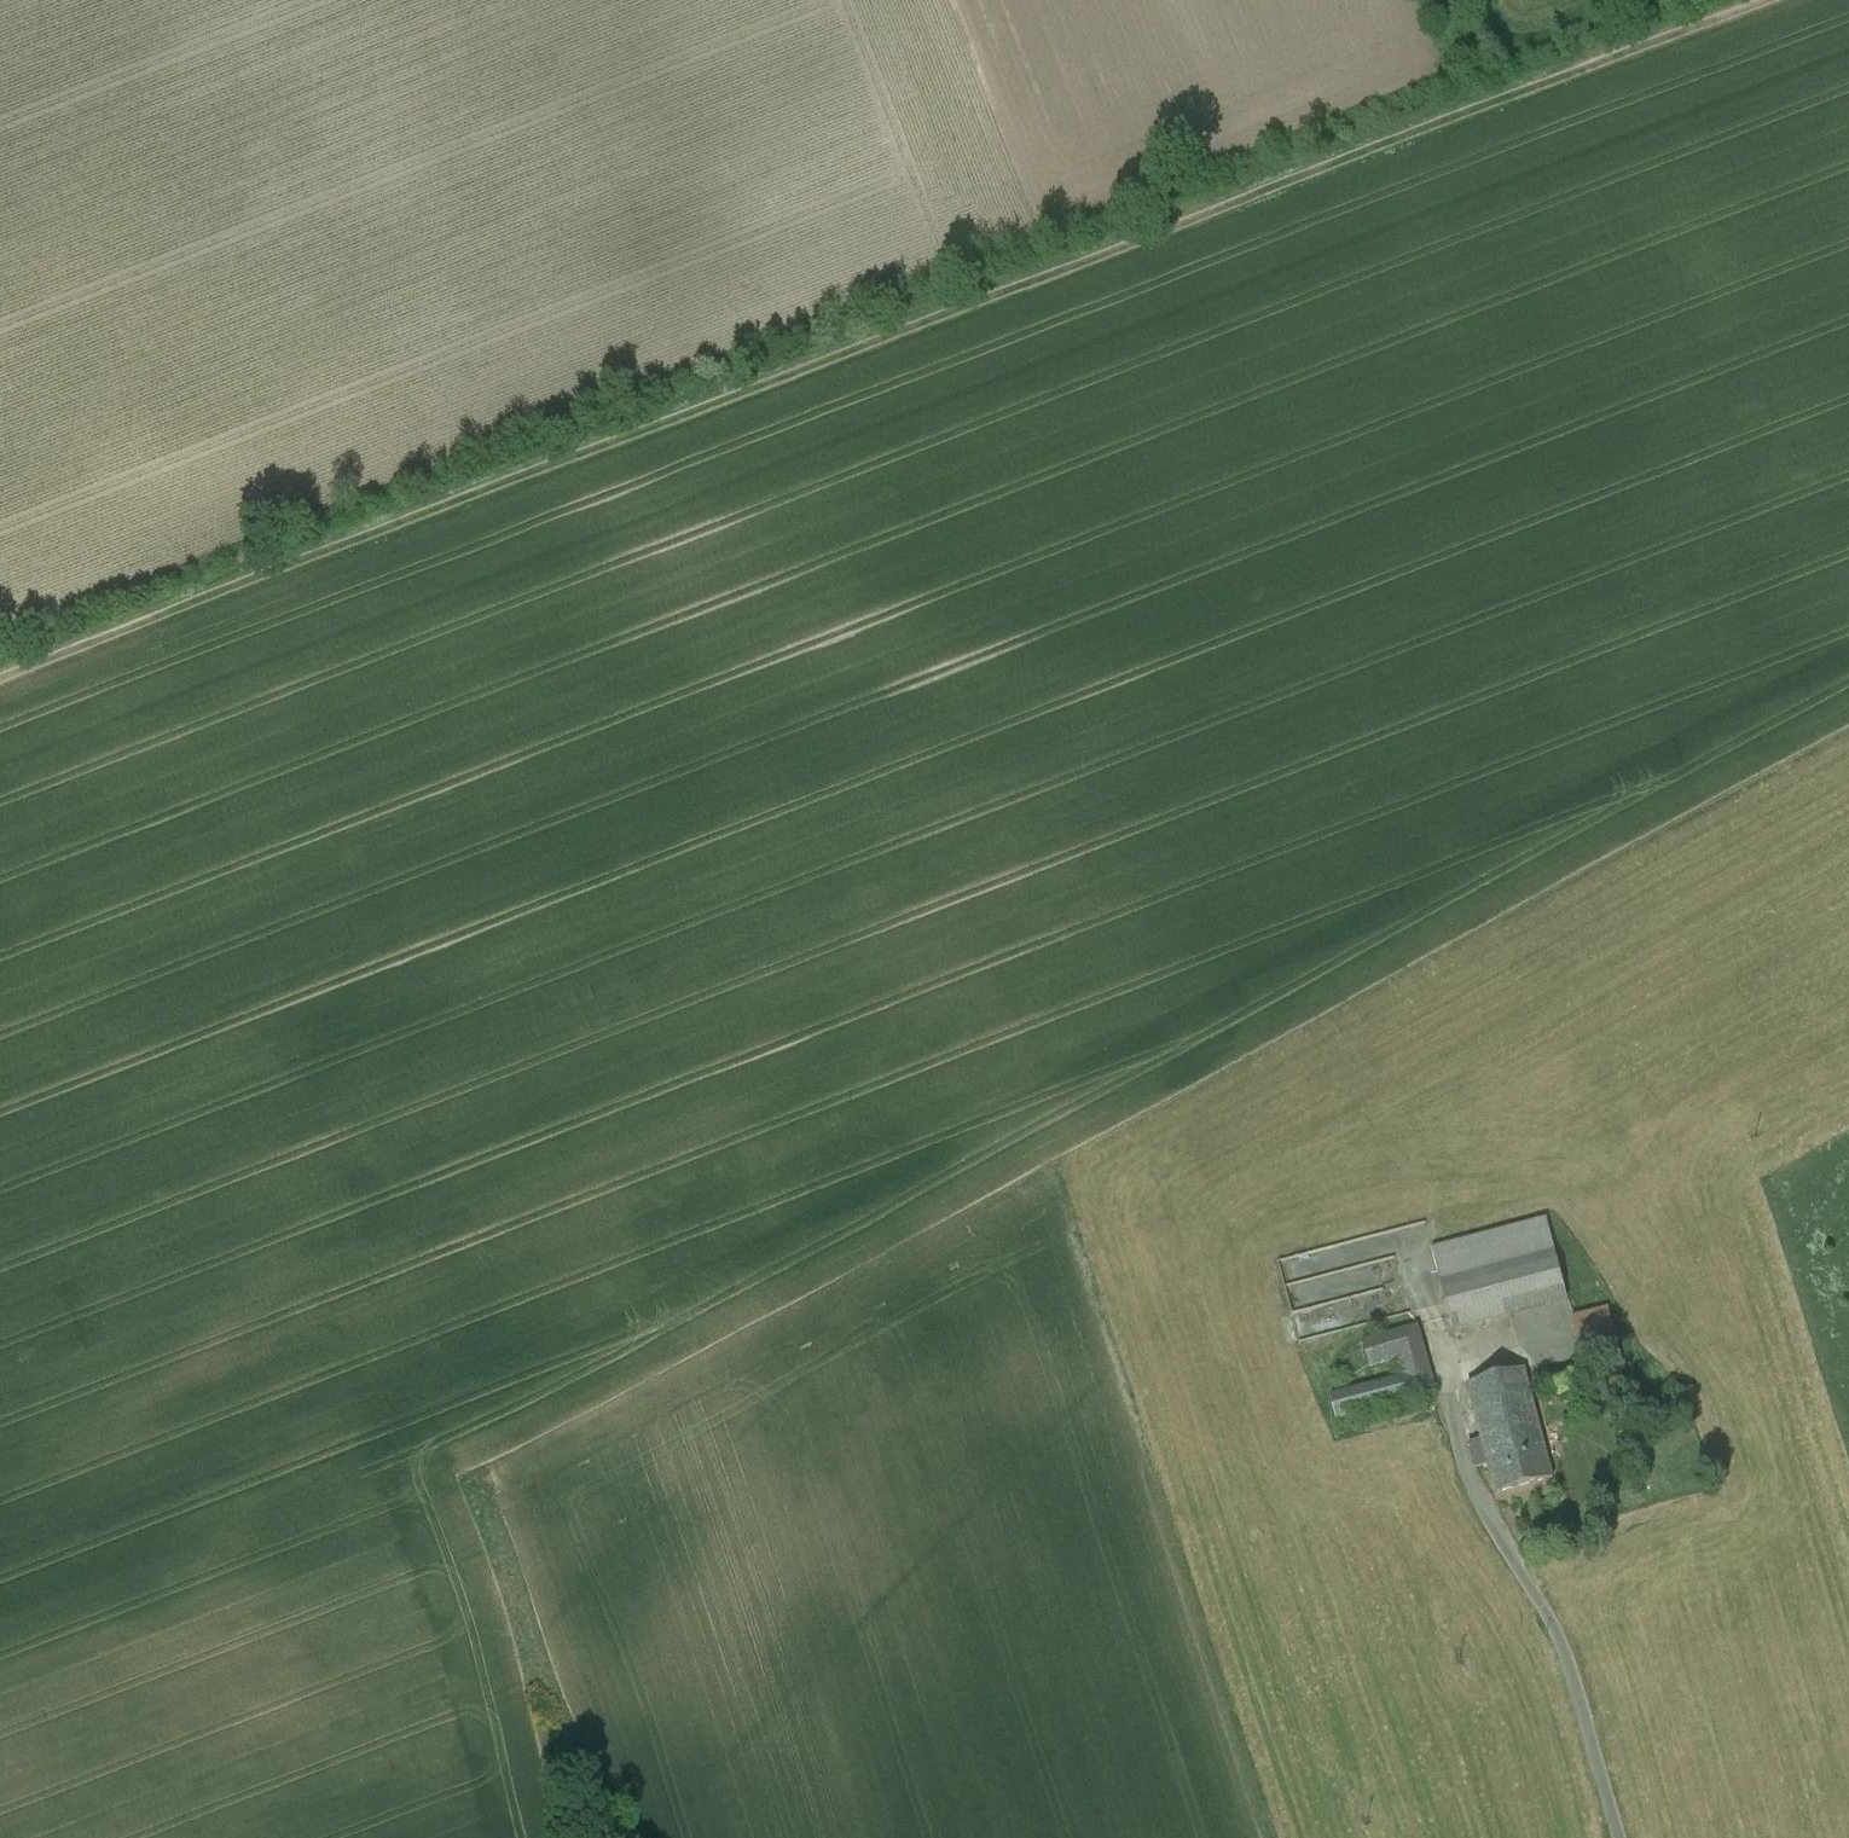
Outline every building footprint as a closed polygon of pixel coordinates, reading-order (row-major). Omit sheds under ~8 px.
[(1547,1220),(1432,1249),(1441,1282),(1555,1252),(1547,1220)] [(1555,1252),(1441,1282),(1454,1329),(1567,1300),(1555,1252)] [(1605,1307),(1569,1316),(1583,1370),(1619,1361),(1605,1307)] [(1404,1378),(1331,1398),(1337,1420),(1436,1394),(1417,1328),(1363,1343),(1370,1369),(1399,1360),(1404,1378)] [(1524,1368),(1469,1383),(1483,1435),(1539,1419),(1524,1368)] [(1539,1419),(1483,1435),(1490,1459),(1499,1490),(1554,1475),(1539,1419)] [(1483,1435),(1468,1439),(1474,1464),(1490,1459),(1483,1435)]
